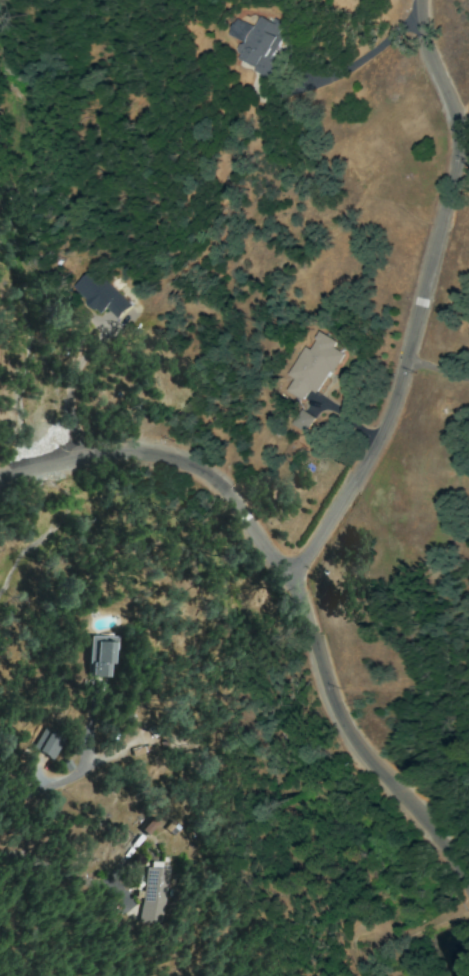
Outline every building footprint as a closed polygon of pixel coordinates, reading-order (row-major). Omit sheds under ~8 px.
[(233,19),(226,35),(239,41),(235,52),(241,54),(238,63),(271,77),(277,63),(267,59),(281,26),(255,15),(250,26),(233,19)] [(118,319),(129,306),(90,269),(72,288),(100,315),(106,308),(118,319)] [(287,375),(293,378),(285,391),(302,400),(308,390),(317,395),(341,352),(332,347),(335,341),(319,331),(309,350),(303,346),(287,375)] [(109,637),(86,636),(85,677),(109,678),(109,637)] [(52,760),(61,738),(38,729),(29,750),(52,760)] [(137,831),(144,836),(153,823),(146,818),(137,831)] [(143,865),(141,924),(165,924),(167,869),(159,869),(159,866),(143,865)]
